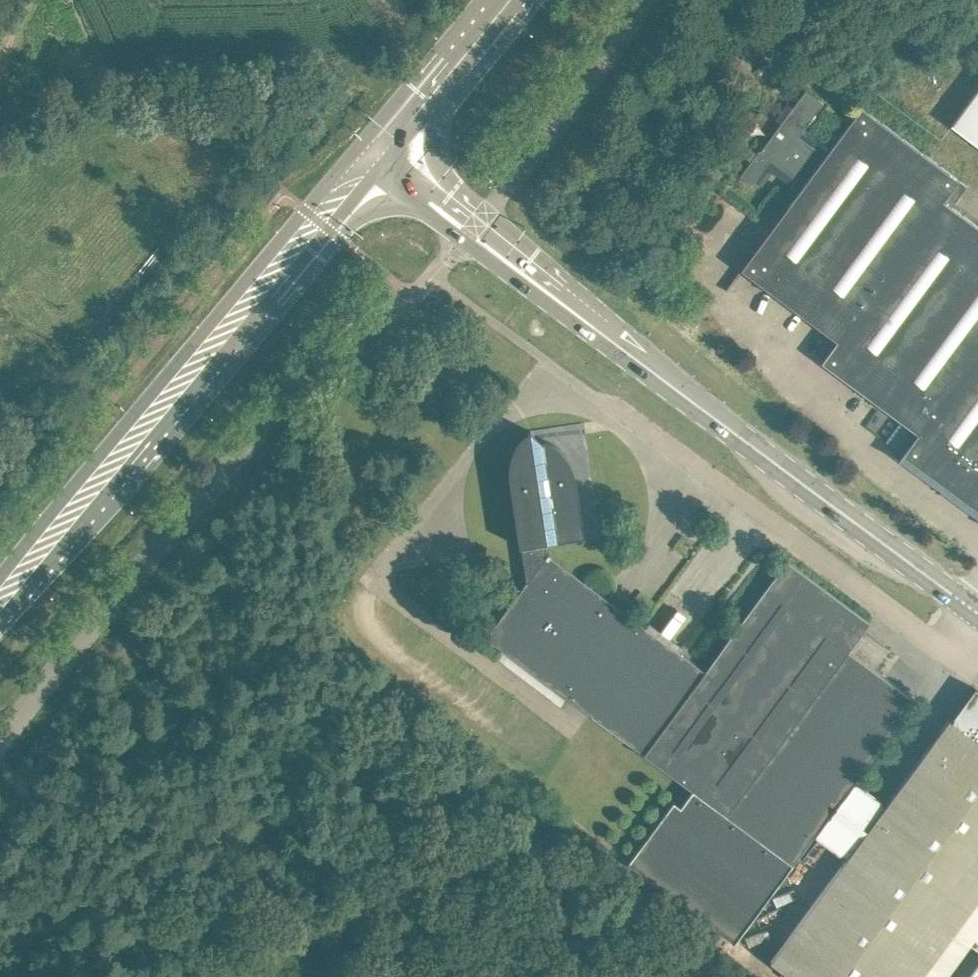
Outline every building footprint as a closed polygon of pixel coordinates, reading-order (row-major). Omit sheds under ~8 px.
[(951,124),(977,144),(977,87),(951,124)] [(825,155),(799,135),(824,102),(806,89),(761,150),(759,149),(741,174),(752,183),(773,155),(798,174),(792,182),(801,188),(825,155)] [(758,246),(741,268),(743,269),(757,280),(838,340),(943,199),(958,178),(862,106),(856,113),(849,124),(825,155),(801,188),(770,229),(758,246)] [(846,106),(838,116),(849,124),(856,113),(846,106)] [(822,361),(914,429),(918,432),(977,352),(977,225),(952,205),(943,199),(838,340),(822,361)] [(898,459),(899,460),(904,454),(977,509),(977,352),(918,432),(898,459)] [(585,536),(576,479),(574,470),(573,467),(570,461),(565,454),(562,450),(559,447),(555,444),(551,442),(547,441),(542,440),(530,430),(524,434),(519,439),(513,447),(510,455),(508,464),(508,471),(519,546),(521,546),(526,576),(529,579),(547,554),(545,542),(585,536)] [(831,843),(868,794),(852,783),(914,699),(848,650),(870,621),(787,560),(705,671),(547,554),(529,579),(486,637),(692,789),(680,805),(673,800),(628,863),(735,942),(816,832),(831,843)] [(970,942),(977,932),(977,689),(975,687),(954,716),(954,717),(952,720),(949,718),(884,806),(868,794),(831,843),(848,856),(770,960),(793,976),(945,976),(970,942)] [(969,976),(977,976),(977,964),(969,976)]
